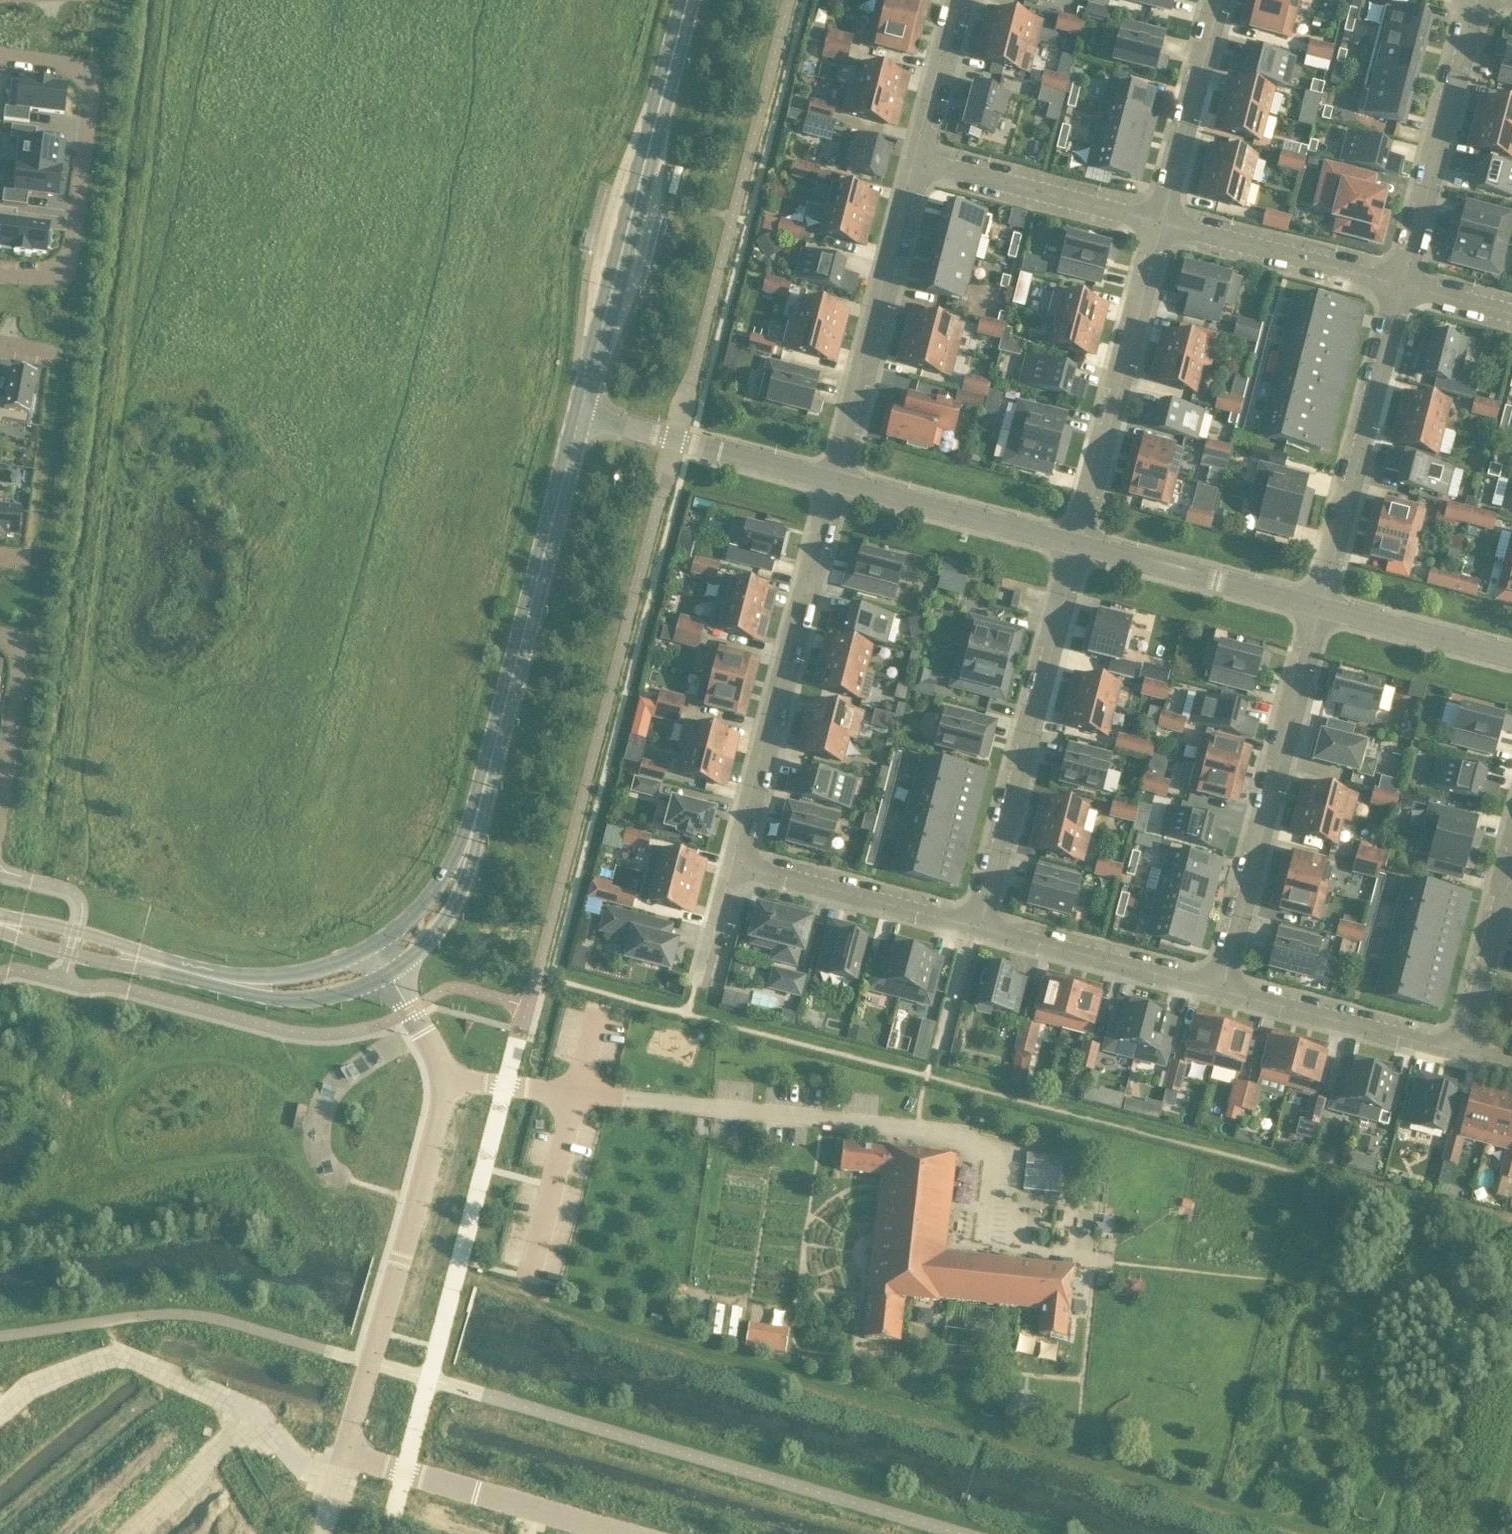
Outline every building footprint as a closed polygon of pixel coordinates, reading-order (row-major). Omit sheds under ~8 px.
[(875,16),(912,26),(919,0),(879,0),(875,16)] [(1136,1),(1170,10),(1172,0),(1136,0),(1136,1)] [(1295,11),(1297,0),(1257,0),(1257,1),(1295,11)] [(1379,29),(1387,31),(1387,30),(1424,39),(1430,18),(1420,15),(1405,11),(1407,2),(1400,0),(1392,0),(1390,7),(1385,6),(1379,29)] [(1295,11),(1257,1),(1250,28),(1288,38),(1295,11)] [(1405,11),(1420,15),(1422,6),(1407,2),(1405,11)] [(1088,3),(1086,10),(1084,17),(1108,23),(1111,9),(1088,3)] [(1083,22),(1084,17),(1086,10),(1078,8),(1075,20),(1083,22)] [(1347,20),(1354,22),(1357,10),(1350,8),(1347,20)] [(983,34),(1034,47),(1040,22),(997,11),(993,24),(986,22),(983,34)] [(875,16),(868,44),(905,53),(913,55),(917,41),(909,39),(912,26),(875,16)] [(1083,22),(1075,20),(1059,16),(1056,28),(1079,34),(1083,22)] [(1352,33),(1354,22),(1347,20),(1344,31),(1352,33)] [(1164,34),(1122,23),(1113,60),(1154,70),(1155,70),(1162,72),(1166,59),(1158,57),(1164,34)] [(1374,49),(1419,60),(1424,39),(1387,30),(1387,31),(1379,29),(1374,49)] [(828,32),(825,44),(849,50),(852,38),(828,32)] [(1034,47),(983,34),(980,46),(987,48),(984,61),(991,63),(1003,66),(1027,72),(1034,47)] [(1511,84),(1511,45),(1508,43),(1508,44),(1500,42),(1496,55),(1504,57),(1498,80),(1511,84)] [(1322,59),(1330,61),(1333,49),(1309,43),(1306,55),(1322,59)] [(825,44),(822,56),(846,62),(849,50),(825,44)] [(1234,56),(1230,72),(1286,86),(1293,59),(1253,49),(1250,60),(1234,56)] [(1376,72),(1411,81),(1416,61),(1418,61),(1419,60),(1374,49),(1369,69),(1376,71),(1376,72)] [(1336,61),(1344,63),(1347,52),(1339,50),(1336,61)] [(1000,75),(1003,66),(991,63),(989,72),(1000,75)] [(858,90),(901,101),(904,89),(897,87),(900,74),(864,64),(858,89),(858,90)] [(1071,69),(1058,66),(1055,77),(1068,80),(1071,69)] [(1371,93),(1406,102),(1411,81),(1376,72),(1376,71),(1369,69),(1363,91),(1370,93),(1371,93)] [(1129,75),(1119,72),(1117,81),(1127,83),(1129,75)] [(1332,72),(1329,82),(1341,85),(1343,75),(1332,72)] [(1044,74),(1041,86),(1065,92),(1068,80),(1055,77),(1044,74)] [(5,107),(4,120),(29,123),(30,110),(63,114),(67,87),(52,86),(53,83),(35,81),(35,83),(11,80),(8,107),(5,107)] [(1225,92),(1222,104),(1265,115),(1272,90),(1236,81),(1233,94),(1225,92)] [(1313,93),(1321,95),(1324,84),(1312,81),(1309,93),(1313,94),(1313,93)] [(1104,105),(1112,107),(1112,106),(1147,115),(1147,116),(1155,118),(1160,96),(1152,94),(1152,93),(1110,82),(1104,105)] [(1004,92),(973,84),(962,127),(963,127),(961,134),(978,139),(980,132),(993,135),(998,116),(1002,117),(1008,96),(1003,95),(1004,92)] [(1070,95),(1077,97),(1080,86),(1073,84),(1070,95)] [(844,113),(887,124),(891,111),(898,113),(901,101),(858,90),(858,89),(850,87),(844,113)] [(1038,87),(1034,102),(1047,105),(1060,108),(1064,94),(1038,87)] [(1363,91),(1357,112),(1365,114),(1400,123),(1406,102),(1371,93),(1370,93),(1363,91)] [(1074,109),(1077,97),(1070,95),(1067,107),(1074,109)] [(1475,122),(1511,131),(1511,104),(1489,99),(1486,112),(1478,110),(1475,122)] [(806,114),(808,115),(831,121),(835,106),(810,100),(806,114)] [(1265,115),(1222,104),(1219,116),(1227,118),(1223,131),(1259,140),(1265,115)] [(1112,106),(1112,107),(1107,126),(1107,127),(1142,136),(1147,116),(1147,115),(1112,106)] [(1324,107),(1321,119),(1329,121),(1332,109),(1324,107)] [(1316,116),(1300,112),(1297,124),(1313,127),(1316,116)] [(831,121),(808,115),(803,132),(830,139),(835,122),(831,121)] [(1472,134),(1480,136),(1476,149),(1511,158),(1511,131),(1475,122),(1472,134)] [(1094,146),(1136,157),(1142,136),(1107,127),(1107,126),(1099,124),(1094,146)] [(1059,137),(1067,139),(1070,127),(1062,125),(1059,137)] [(14,166),(19,167),(19,166),(60,171),(63,145),(35,141),(37,129),(12,126),(10,139),(18,140),(14,166)] [(1349,134),(1342,161),(1397,176),(1401,159),(1386,155),(1389,144),(1349,134)] [(844,135),(840,150),(848,152),(844,168),(876,176),(882,178),(887,158),(881,156),(884,145),(844,135)] [(1064,151),(1067,139),(1059,137),(1056,149),(1064,151)] [(1227,150),(1241,153),(1244,144),(1230,140),(1227,150)] [(1315,154),(1318,143),(1310,141),(1307,152),(1315,154)] [(1094,146),(1088,168),(1112,174),(1131,179),(1138,181),(1144,159),(1136,157),(1094,146)] [(1300,146),(1297,157),(1305,160),(1308,148),(1300,146)] [(1208,159),(1205,171),(1248,182),(1255,157),(1241,153),(1227,150),(1219,148),(1216,161),(1208,159)] [(1305,160),(1297,157),(1281,153),(1278,165),(1302,171),(1305,160)] [(1308,157),(1306,165),(1317,167),(1319,159),(1308,157)] [(1462,173),(1477,177),(1475,188),(1511,197),(1511,168),(1466,157),(1462,173)] [(792,176),(816,182),(819,170),(795,164),(792,176)] [(1326,165),(1317,199),(1337,204),(1334,217),(1339,219),(1335,232),(1380,243),(1385,223),(1377,221),(1384,194),(1370,191),(1374,178),(1326,165)] [(57,197),(60,171),(19,166),(19,167),(16,192),(4,190),(2,203),(27,206),(29,194),(57,197)] [(1248,182),(1205,171),(1202,183),(1210,185),(1206,198),(1242,207),(1248,182)] [(834,184),(827,209),(870,220),(873,208),(866,207),(869,193),(834,184)] [(1504,245),(1511,215),(1466,203),(1463,216),(1455,214),(1451,231),(1504,245)] [(808,204),(804,218),(820,222),(820,221),(824,222),(823,224),(821,234),(856,243),(860,230),(867,232),(870,220),(827,209),(808,204)] [(946,206),(941,228),(943,229),(943,228),(978,237),(978,238),(985,240),(991,217),(946,206)] [(14,250),(14,252),(31,254),(31,252),(46,254),(46,249),(50,249),(52,232),(48,232),(49,227),(16,223),(18,210),(0,208),(0,248),(14,250)] [(1265,212),(1262,224),(1286,231),(1289,219),(1265,212)] [(765,217),(762,229),(777,233),(801,240),(804,228),(780,221),(765,217)] [(973,258),(978,238),(978,237),(943,228),(943,229),(938,249),(973,258)] [(1504,245),(1451,231),(1447,248),(1454,250),(1451,263),(1497,274),(1504,245)] [(772,234),(757,242),(766,260),(781,253),(772,234)] [(1010,245),(1018,247),(1021,236),(1013,234),(1010,245)] [(1068,235),(1058,272),(1100,283),(1106,259),(1113,261),(1117,248),(1109,246),(1068,235)] [(1018,247),(1010,245),(1007,257),(1015,259),(1018,247)] [(973,258),(938,249),(932,270),(967,279),(973,258)] [(803,251),(796,278),(852,293),(856,277),(840,272),(843,262),(803,251)] [(1189,295),(1184,314),(1219,323),(1230,277),(1184,265),(1182,274),(1178,273),(1175,286),(1179,287),(1177,292),(1189,295)] [(967,279),(932,270),(927,291),(961,300),(967,279)] [(1017,287),(1029,290),(1032,277),(1020,274),(1017,287)] [(1002,276),(999,288),(1007,289),(1010,278),(1002,276)] [(766,278),(763,291),(787,297),(790,285),(766,278)] [(1048,317),(1056,319),(1056,318),(1100,330),(1103,318),(1095,316),(1099,302),(1055,291),(1048,317)] [(1296,294),(1294,300),(1285,335),(1259,435),(1320,451),(1352,325),(1339,321),(1343,306),(1296,294)] [(798,323),(797,324),(841,335),(844,324),(836,322),(839,308),(804,299),(798,323)] [(999,312),(996,324),(1004,326),(1007,314),(999,312)] [(904,337),(955,351),(962,325),(918,314),(915,328),(907,326),(904,337)] [(1238,414),(1235,426),(1235,429),(1243,431),(1270,325),(1272,318),(1264,316),(1262,324),(1257,344),(1253,356),(1242,402),(1238,414)] [(1056,318),(1056,319),(1050,344),(1086,353),(1089,339),(1097,341),(1100,330),(1056,318)] [(1238,318),(1233,338),(1257,344),(1262,324),(1238,318)] [(1004,328),(1004,326),(996,324),(980,320),(977,332),(1001,338),(1004,328)] [(838,347),(841,335),(797,324),(798,323),(790,321),(783,347),(826,359),(830,345),(838,347)] [(1160,344),(1157,356),(1201,367),(1207,369),(1216,335),(1181,325),(1179,334),(1171,332),(1168,346),(1160,344)] [(1012,330),(1004,328),(1001,338),(1000,339),(1009,341),(1012,330)] [(1426,362),(1423,375),(1448,381),(1450,373),(1455,374),(1458,360),(1462,361),(1467,341),(1434,333),(1430,347),(1421,345),(1419,353),(1422,354),(1420,360),(1426,362)] [(775,343),(751,337),(748,349),(772,355),(775,343)] [(955,351),(904,337),(901,349),(909,351),(905,365),(949,376),(955,351)] [(1006,353),(1009,341),(1000,339),(997,351),(1006,353)] [(727,363),(736,366),(741,348),(732,346),(727,363)] [(1028,356),(1021,384),(1082,399),(1086,383),(1070,379),(1073,368),(1028,356)] [(1201,367),(1157,356),(1154,367),(1162,369),(1158,383),(1194,392),(1201,367)] [(773,377),(766,375),(759,399),(808,412),(809,411),(816,413),(820,401),(812,398),(818,375),(777,364),(773,377)] [(3,425),(3,421),(28,426),(30,411),(33,412),(35,396),(33,396),(37,374),(11,370),(6,399),(0,398),(0,425),(3,425)] [(962,390),(986,396),(989,384),(965,378),(962,390)] [(1000,406),(1003,395),(989,391),(986,403),(1000,406)] [(895,406),(887,436),(908,442),(907,445),(925,450),(926,446),(931,447),(936,428),(953,432),(959,406),(914,395),(911,407),(908,409),(907,409),(895,406)] [(1402,406),(1399,418),(1442,429),(1448,404),(1413,395),(1409,408),(1402,406)] [(1215,408),(1230,412),(1238,414),(1242,402),(1218,396),(1215,408)] [(1471,412),(1495,418),(1498,406),(1474,400),(1471,412)] [(1201,412),(1162,402),(1159,413),(1143,409),(1139,425),(1194,440),(1201,412)] [(1012,433),(1065,447),(1070,430),(1062,428),(1065,415),(1020,403),(1012,433)] [(1505,407),(1502,418),(1510,420),(1511,411),(1511,409),(1505,407)] [(1235,426),(1238,414),(1230,412),(1227,424),(1235,426)] [(1442,429),(1399,418),(1395,430),(1403,432),(1400,445),(1435,454),(1442,429)] [(1506,432),(1510,420),(1502,418),(1498,430),(1506,432)] [(1065,447),(1012,433),(1004,463),(1050,475),(1053,462),(1061,464),(1065,447)] [(1140,455),(1136,468),(1174,477),(1181,450),(1136,438),(1132,453),(1140,455)] [(1203,455),(1227,461),(1230,449),(1206,442),(1203,455)] [(1283,455),(1252,447),(1249,458),(1280,466),(1283,455)] [(1451,469),(1390,453),(1385,469),(1401,473),(1398,484),(1444,496),(1451,469)] [(969,464),(978,466),(980,460),(978,456),(972,454),(969,464)] [(1490,464),(1487,473),(1487,476),(1499,479),(1502,467),(1490,464)] [(1253,496),(1307,509),(1311,492),(1303,490),(1307,478),(1261,466),(1253,496)] [(1136,468),(1129,495),(1167,504),(1174,477),(1136,468)] [(1207,480),(1205,485),(1220,489),(1221,483),(1207,480)] [(1511,511),(1511,482),(1510,482),(1503,509),(1511,511)] [(1189,510),(1186,522),(1210,528),(1213,516),(1219,491),(1198,485),(1191,510),(1189,510)] [(1307,509),(1253,496),(1249,513),(1261,516),(1257,529),(1291,537),(1295,525),(1302,527),(1307,509)] [(1466,497),(1463,509),(1471,511),(1474,499),(1466,497)] [(3,536),(4,536),(18,537),(20,510),(4,509),(5,499),(0,499),(0,536),(3,536)] [(1385,503),(1378,530),(1415,540),(1422,513),(1385,503)] [(1471,511),(1463,509),(1447,505),(1444,517),(1468,523),(1471,511)] [(1479,513),(1471,511),(1468,523),(1492,529),(1495,517),(1479,513)] [(728,547),(725,560),(736,563),(760,569),(763,557),(772,559),(778,561),(782,548),(785,549),(789,533),(782,531),(747,522),(746,525),(741,544),(740,550),(728,547)] [(1408,567),(1415,540),(1378,530),(1374,543),(1367,541),(1363,555),(1408,567)] [(1460,553),(1448,549),(1445,561),(1457,564),(1460,553)] [(858,564),(852,588),(877,594),(881,582),(896,586),(903,562),(861,551),(861,552),(853,550),(850,562),(858,564)] [(715,578),(718,566),(695,560),(691,572),(715,578)] [(938,587),(962,593),(968,568),(945,562),(938,587)] [(1500,589),(1507,591),(1504,603),(1511,605),(1511,563),(1506,562),(1500,589)] [(1451,589),(1454,577),(1430,571),(1427,583),(1451,589)] [(1454,577),(1451,589),(1475,595),(1478,583),(1454,577)] [(724,578),(717,603),(768,616),(771,604),(764,602),(767,589),(724,578)] [(1017,610),(1021,593),(1014,591),(1009,608),(1017,610)] [(765,628),(768,616),(717,603),(711,628),(754,639),(758,626),(765,628)] [(833,613),(829,629),(884,644),(891,617),(851,606),(848,617),(833,613)] [(1094,630),(1088,654),(1112,660),(1108,672),(1132,678),(1135,664),(1120,660),(1122,650),(1126,651),(1131,633),(1127,632),(1130,621),(1099,613),(1098,617),(1092,615),(1089,629),(1094,630)] [(680,618),(677,630),(700,636),(703,624),(680,618)] [(923,636),(920,618),(907,621),(911,638),(923,636)] [(968,654),(1005,664),(1009,650),(1016,652),(1022,631),(977,619),(971,641),(964,639),(960,652),(968,654)] [(697,647),(700,636),(677,630),(674,641),(697,647)] [(823,650),(820,661),(864,673),(864,672),(870,647),(835,638),(831,652),(823,650)] [(1244,650),(1257,653),(1259,644),(1246,641),(1244,650)] [(1244,650),(1219,644),(1213,668),(1210,680),(1226,684),(1251,691),(1258,668),(1265,670),(1269,657),(1261,655),(1261,654),(1257,653),(1244,650)] [(711,650),(704,677),(742,687),(749,659),(711,650)] [(916,665),(919,653),(911,651),(908,663),(916,665)] [(1002,677),(1005,664),(968,654),(959,688),(1004,700),(1010,679),(1002,677)] [(872,674),(864,672),(864,673),(820,661),(817,673),(825,675),(822,689),(865,700),(872,674)] [(1155,667),(1151,683),(1164,687),(1168,670),(1155,667)] [(911,691),(932,697),(936,682),(929,680),(931,673),(916,669),(911,691)] [(1383,686),(1337,674),(1337,676),(1332,675),(1329,688),(1333,689),(1330,702),(1351,707),(1348,719),(1371,725),(1374,713),(1376,713),(1383,686)] [(1071,687),(1068,699),(1112,710),(1118,685),(1083,676),(1079,689),(1071,687)] [(742,687),(704,677),(697,704),(743,716),(746,702),(738,700),(742,687)] [(1168,688),(1144,682),(1141,693),(1165,699),(1168,688)] [(898,683),(896,692),(898,696),(907,699),(910,687),(898,683)] [(660,693),(657,705),(681,711),(684,699),(660,693)] [(1239,705),(1241,698),(1222,694),(1221,700),(1239,705)] [(1198,695),(1191,722),(1252,738),(1256,721),(1241,717),(1243,706),(1239,705),(1221,700),(1198,695)] [(1105,736),(1112,710),(1068,699),(1065,711),(1073,713),(1070,726),(1105,736)] [(807,714),(804,725),(847,737),(847,738),(855,740),(862,714),(818,702),(815,716),(807,714)] [(895,715),(903,717),(906,705),(898,703),(895,715)] [(678,722),(681,711),(657,705),(654,716),(678,722)] [(1453,739),(1451,743),(1493,754),(1499,730),(1507,732),(1510,719),(1502,717),(1461,706),(1453,739)] [(945,709),(936,746),(977,757),(977,756),(985,758),(988,745),(980,743),(987,720),(945,709)] [(894,715),(875,711),(871,726),(890,731),(894,715)] [(1185,720),(1161,714),(1158,726),(1182,732),(1185,720)] [(903,717),(895,715),(892,726),(900,728),(903,717)] [(1315,744),(1311,759),(1371,775),(1374,763),(1360,759),(1365,741),(1354,738),(1357,727),(1329,720),(1325,734),(1322,733),(1318,745),(1315,744)] [(687,750),(731,761),(734,749),(726,747),(730,734),(686,723),(679,749),(687,751),(687,750)] [(841,762),(847,738),(847,737),(804,725),(801,737),(809,739),(805,752),(841,762)] [(1204,736),(1197,763),(1234,773),(1238,760),(1246,762),(1249,748),(1204,736)] [(1118,737),(1115,748),(1150,757),(1153,746),(1118,737)] [(1407,758),(1411,741),(1394,737),(1390,754),(1407,758)] [(1416,757),(1419,745),(1411,742),(1408,755),(1416,757)] [(1063,769),(1055,767),(1052,779),(1059,781),(1059,782),(1101,793),(1107,769),(1091,765),(1094,752),(1069,745),(1063,769)] [(728,773),(731,761),(687,750),(687,751),(681,775),(717,784),(720,771),(728,773)] [(890,767),(898,769),(902,753),(894,751),(890,767)] [(922,758),(893,872),(950,887),(979,773),(922,758)] [(1439,760),(1432,787),(1493,803),(1497,787),(1481,783),(1484,772),(1439,760)] [(642,763),(639,774),(663,781),(666,769),(642,763)] [(1227,802),(1234,773),(1197,763),(1189,792),(1227,802)] [(894,783),(898,769),(890,767),(889,769),(886,781),(894,783)] [(849,780),(809,769),(806,780),(791,776),(787,792),(842,806),(849,780)] [(1377,788),(1396,793),(1399,780),(1380,775),(1377,788)] [(630,792),(657,800),(662,784),(634,777),(630,792)] [(1165,795),(1168,784),(1145,778),(1142,789),(1165,795)] [(883,792),(886,781),(878,779),(875,790),(883,792)] [(886,781),(883,792),(883,795),(891,797),(894,783),(886,781)] [(1301,796),(1298,808),(1341,819),(1341,820),(1349,822),(1355,796),(1312,785),(1309,798),(1301,796)] [(1374,790),(1371,802),(1394,808),(1397,796),(1374,790)] [(1417,793),(1415,803),(1443,810),(1445,801),(1417,793)] [(887,811),(891,797),(883,795),(879,809),(887,811)] [(1039,810),(1036,822),(1080,833),(1080,832),(1086,808),(1051,799),(1047,812),(1039,810)] [(714,811),(673,800),(666,827),(679,830),(678,834),(693,838),(694,834),(707,837),(708,834),(712,835),(715,821),(711,820),(714,811)] [(1113,804),(1110,815),(1134,821),(1137,810),(1113,804)] [(782,827),(779,839),(786,841),(786,842),(828,853),(837,816),(796,805),(790,829),(782,827)] [(1430,807),(1423,837),(1476,851),(1481,834),(1473,832),(1476,819),(1430,807)] [(1169,808),(1162,835),(1223,851),(1227,835),(1211,831),(1214,820),(1169,808)] [(1341,819),(1298,808),(1295,820),(1303,822),(1299,835),(1335,844),(1341,820),(1341,819)] [(875,823),(883,825),(887,811),(879,809),(875,823)] [(1147,821),(1136,818),(1132,831),(1144,834),(1147,821)] [(1088,834),(1080,832),(1080,833),(1036,822),(1033,834),(1041,836),(1038,849),(1081,860),(1088,834)] [(880,839),(883,825),(875,823),(872,837),(880,839)] [(623,843),(646,849),(650,837),(626,831),(623,843)] [(1136,835),(1133,846),(1150,851),(1153,840),(1136,835)] [(880,839),(872,837),(868,850),(876,852),(880,839)] [(1472,868),(1476,851),(1423,837),(1415,865),(1461,876),(1464,866),(1472,868)] [(1359,848),(1356,860),(1380,866),(1382,855),(1359,848)] [(654,849),(647,874),(698,887),(701,875),(693,874),(697,860),(654,849)] [(872,867),(876,852),(868,850),(865,865),(872,867)] [(1169,850),(1164,872),(1206,883),(1214,885),(1219,864),(1212,862),(1212,861),(1169,850)] [(1132,852),(1129,863),(1137,865),(1140,854),(1132,852)] [(1294,855),(1287,882),(1324,892),(1331,865),(1294,855)] [(1377,878),(1377,874),(1380,866),(1356,860),(1353,871),(1377,878)] [(1095,873),(1118,879),(1121,868),(1098,862),(1095,873)] [(1129,863),(1126,875),(1134,877),(1137,865),(1129,863)] [(1079,878),(1037,868),(1031,891),(1023,889),(1020,902),(1028,904),(1028,905),(1069,915),(1079,878)] [(1158,892),(1158,893),(1201,904),(1203,895),(1211,897),(1214,885),(1206,883),(1164,872),(1158,892)] [(647,874),(641,899),(684,910),(687,897),(695,899),(698,887),(647,874)] [(1377,874),(1377,878),(1373,889),(1381,891),(1385,876),(1377,874)] [(1406,881),(1376,995),(1433,1009),(1462,896),(1406,881)] [(1317,919),(1324,892),(1287,882),(1280,909),(1317,919)] [(593,884),(590,896),(608,901),(632,907),(635,895),(611,889),(593,884)] [(1373,889),(1370,903),(1378,905),(1381,891),(1373,889)] [(1121,893),(1118,905),(1126,907),(1129,895),(1121,893)] [(1158,893),(1153,914),(1195,925),(1195,924),(1201,904),(1158,893)] [(1374,919),(1378,905),(1370,903),(1366,917),(1374,919)] [(809,913),(776,905),(774,910),(758,906),(750,937),(782,945),(778,961),(795,965),(799,950),(802,951),(810,920),(807,919),(809,913)] [(1126,907),(1118,905),(1115,916),(1123,918),(1126,907)] [(675,945),(676,942),(650,935),(654,921),(606,909),(601,930),(617,934),(618,931),(632,935),(626,958),(669,969),(671,960),(679,962),(683,947),(675,945)] [(1203,926),(1195,924),(1195,925),(1153,914),(1147,935),(1190,946),(1198,948),(1203,926)] [(1370,933),(1374,919),(1366,917),(1363,930),(1363,931),(1370,933)] [(1336,935),(1360,941),(1363,931),(1363,930),(1340,923),(1336,935)] [(852,936),(828,930),(818,971),(855,981),(865,940),(865,939),(867,932),(854,928),(852,936)] [(1269,967),(1311,978),(1320,941),(1279,930),(1273,954),(1265,952),(1261,964),(1269,966),(1269,967)] [(1367,947),(1370,933),(1363,931),(1360,941),(1359,945),(1367,947)] [(870,989),(899,997),(913,944),(896,939),(894,947),(881,944),(870,989)] [(1343,940),(1339,955),(1352,959),(1356,943),(1343,940)] [(930,948),(913,944),(899,997),(929,1005),(941,959),(928,956),(930,948)] [(1363,962),(1367,947),(1359,945),(1355,960),(1363,962)] [(987,963),(976,1005),(1016,1015),(1025,981),(1012,978),(1014,970),(1006,968),(1007,964),(990,960),(989,964),(987,963)] [(1360,975),(1363,962),(1355,960),(1352,973),(1360,975)] [(774,989),(799,995),(803,978),(778,971),(774,989)] [(1356,989),(1360,975),(1352,973),(1348,987),(1356,989)] [(1035,1020),(1062,1026),(1072,989),(1058,986),(1060,978),(1046,974),(1035,1020)] [(1085,992),(1072,989),(1062,1026),(1089,1033),(1101,988),(1087,985),(1085,992)] [(749,998),(725,992),(721,1006),(746,1012),(749,998)] [(1104,1050),(1134,1058),(1148,1004),(1131,1000),(1128,1008),(1116,1005),(1104,1050)] [(1165,1009),(1148,1004),(1134,1058),(1163,1066),(1175,1020),(1163,1017),(1165,1009)] [(795,1013),(783,1010),(779,1022),(791,1025),(795,1013)] [(1504,1023),(1511,1025),(1511,1026),(1511,1011),(1507,1010),(1504,1023)] [(1185,1058),(1212,1065),(1222,1028),(1208,1024),(1211,1017),(1197,1013),(1185,1058)] [(1040,1026),(1021,1022),(1014,1051),(1032,1056),(1040,1026)] [(1235,1031),(1222,1028),(1212,1065),(1239,1072),(1251,1027),(1237,1023),(1235,1031)] [(862,1041),(865,1029),(852,1025),(849,1038),(862,1041)] [(931,1037),(918,1034),(915,1045),(929,1048),(931,1037)] [(1270,1040),(1260,1078),(1274,1081),(1270,1095),(1281,1098),(1285,1084),(1287,1085),(1297,1047),(1270,1040)] [(962,1042),(954,1041),(950,1056),(957,1058),(962,1042)] [(1083,1042),(1077,1067),(1093,1071),(1099,1046),(1083,1042)] [(1310,1051),(1297,1047),(1287,1085),(1314,1092),(1326,1046),(1312,1043),(1310,1051)] [(1329,1108),(1359,1116),(1373,1063),(1356,1058),(1354,1066),(1341,1063),(1329,1108)] [(1170,1061),(1163,1090),(1166,1090),(1177,1093),(1180,1094),(1187,1065),(1170,1061)] [(1390,1067),(1373,1063),(1359,1116),(1376,1121),(1379,1109),(1392,1112),(1401,1078),(1388,1075),(1390,1067)] [(1026,1076),(1011,1072),(1007,1085),(1023,1089),(1026,1076)] [(1416,1082),(1405,1124),(1442,1133),(1453,1092),(1452,1092),(1454,1084),(1442,1081),(1440,1088),(1416,1082)] [(1237,1122),(1241,1109),(1247,1085),(1235,1082),(1226,1119),(1237,1122)] [(1258,1088),(1247,1085),(1241,1109),(1252,1112),(1258,1088)] [(1095,1104),(1098,1091),(1086,1088),(1083,1101),(1095,1104)] [(1460,1136),(1485,1142),(1499,1091),(1487,1088),(1485,1096),(1471,1092),(1460,1136)] [(1162,1104),(1162,1105),(1174,1108),(1177,1093),(1166,1090),(1162,1104)] [(1485,1142),(1511,1149),(1511,1143),(1511,1103),(1508,1102),(1510,1094),(1499,1091),(1485,1142)] [(1299,1119),(1295,1135),(1313,1140),(1317,1124),(1323,1101),(1312,1098),(1306,1121),(1299,1119)] [(1162,1104),(1145,1100),(1145,1104),(1126,1099),(1123,1111),(1158,1120),(1162,1105),(1162,1104)] [(1387,1126),(1390,1115),(1380,1112),(1378,1123),(1387,1126)] [(1455,1164),(1461,1140),(1449,1137),(1443,1161),(1455,1164)] [(953,1155),(884,1148),(884,1149),(842,1144),(839,1170),(881,1175),(869,1293),(873,1294),(872,1299),(868,1299),(863,1339),(898,1342),(903,1303),(897,1302),(897,1296),(938,1301),(938,1298),(1041,1309),(1038,1335),(1064,1337),(1067,1312),(1068,1312),(1073,1267),(943,1253),(953,1155)] [(1507,1153),(1501,1176),(1511,1179),(1511,1154),(1507,1153)] [(1350,1158),(1347,1169),(1359,1172),(1362,1161),(1350,1158)] [(1062,1168),(1026,1165),(1023,1190),(1059,1194),(1060,1182),(1062,1168)] [(1094,1224),(1094,1232),(1102,1232),(1102,1224),(1094,1224)] [(1127,1279),(1125,1292),(1139,1294),(1140,1280),(1127,1279)] [(740,1336),(742,1306),(712,1304),(709,1333),(740,1336)] [(745,1346),(785,1352),(788,1332),(748,1326),(745,1346)] [(1034,1420),(1036,1399),(1007,1396),(1005,1417),(1034,1420)] [(1073,1424),(1057,1423),(1057,1435),(1072,1436),(1073,1424)]
